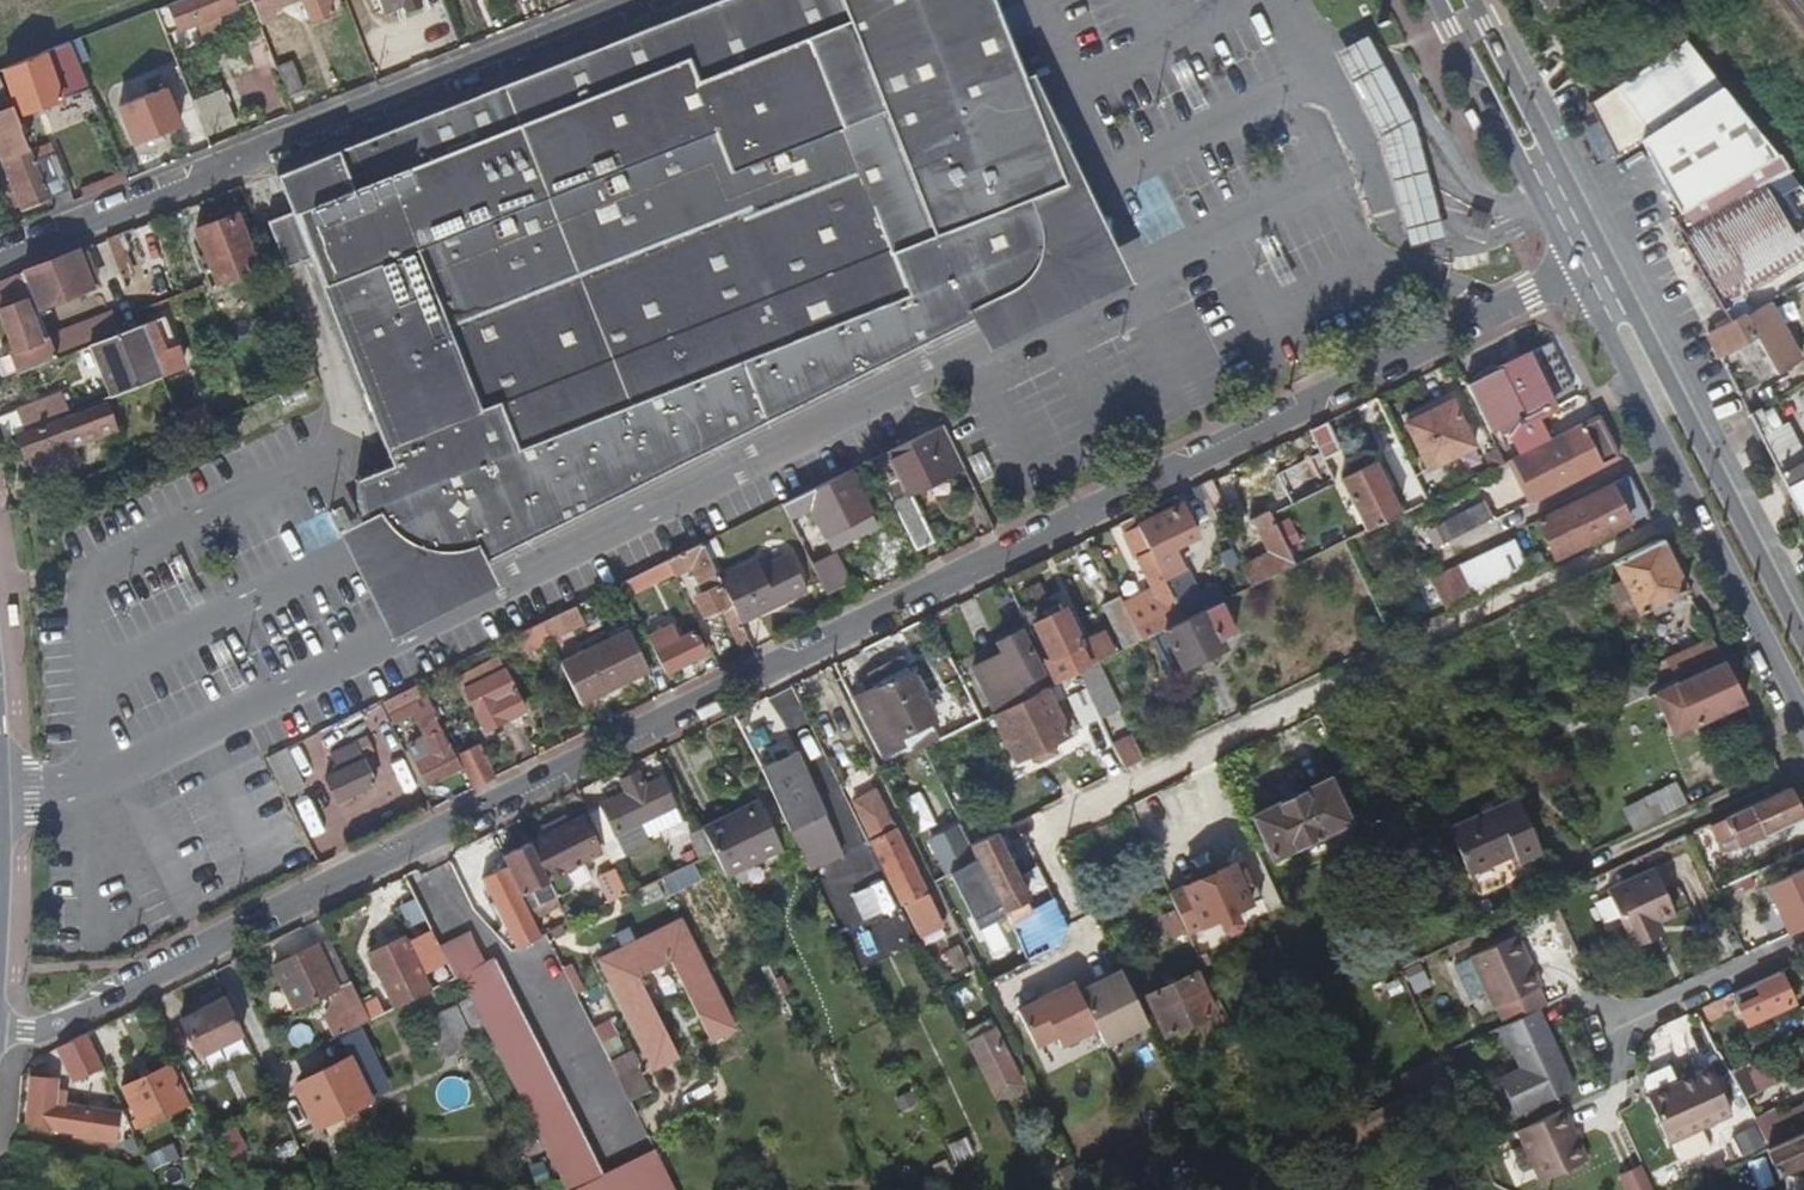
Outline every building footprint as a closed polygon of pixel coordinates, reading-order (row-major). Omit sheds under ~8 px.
[(234,14),(231,5),(244,0),(186,0),(155,12),(167,40),(197,28),(201,39),(222,31),(218,20),(234,14)] [(292,0),(246,0),(254,20),(255,23),(271,17),(269,9),(292,0)] [(276,177),(291,214),(268,224),(284,265),(308,256),(392,467),(355,482),(354,495),(356,506),(360,518),(364,528),(370,538),(376,545),(383,553),(391,560),(398,564),(409,570),(419,573),(430,575),(443,575),(454,574),(475,567),(1006,304),(1014,297),(1027,286),(1040,271),(1049,255),(1055,241),(1060,228),(1063,206),(1064,185),(991,0),(725,0),(276,177)] [(308,21),(330,13),(325,0),(300,0),(308,21)] [(1567,0),(1535,0),(1543,16),(1567,0)] [(1445,239),(1415,125),(1368,37),(1335,53),(1380,139),(1409,249),(1445,239)] [(92,64),(83,40),(73,45),(80,61),(82,68),(92,64)] [(1660,129),(1723,93),(1684,41),(1617,85),(1616,86),(1589,104),(1615,155),(1639,141),(1660,129)] [(73,45),(52,53),(58,68),(64,66),(64,68),(80,61),(73,45)] [(63,99),(46,56),(0,74),(21,116),(63,99)] [(301,92),(290,64),(274,71),(285,99),(301,92)] [(1591,102),(1616,86),(1617,85),(1609,72),(1583,89),(1591,102)] [(10,99),(3,81),(0,74),(0,103),(10,99)] [(181,129),(165,89),(121,107),(137,146),(181,129)] [(1682,214),(1776,160),(1723,93),(1660,129),(1639,141),(1682,214)] [(30,150),(15,110),(0,116),(0,156),(2,161),(9,158),(28,208),(46,201),(26,152),(30,150)] [(69,192),(55,156),(36,164),(50,200),(69,192)] [(1673,220),(1724,309),(1803,261),(1803,194),(1776,160),(1682,214),(1673,220)] [(257,272),(236,218),(197,233),(217,287),(257,272)] [(43,327),(102,303),(91,273),(85,276),(76,255),(23,276),(34,303),(43,327)] [(26,306),(34,303),(23,276),(0,285),(0,320),(20,378),(58,363),(49,343),(49,341),(41,344),(26,306)] [(1798,362),(1764,302),(1708,335),(1719,358),(1752,339),(1773,377),(1798,362)] [(120,338),(113,318),(82,330),(90,350),(93,349),(120,338)] [(181,372),(162,321),(141,329),(160,380),(181,372)] [(160,380),(141,329),(120,338),(93,349),(112,399),(160,380)] [(90,350),(82,330),(62,338),(69,358),(90,350)] [(69,358),(62,338),(49,343),(58,363),(69,358)] [(1552,410),(1525,357),(1468,387),(1491,435),(1524,419),(1526,424),(1552,410)] [(282,399),(318,385),(309,364),(285,374),(288,382),(253,395),(259,409),(282,399)] [(23,435),(75,414),(67,393),(15,414),(23,435)] [(1429,471),(1474,449),(1452,403),(1408,426),(1429,471)] [(78,463),(73,450),(113,434),(102,408),(62,423),(61,422),(18,440),(26,461),(30,460),(39,479),(78,463)] [(1760,408),(1749,415),(1759,436),(1771,429),(1760,408)] [(1618,460),(1611,446),(1597,419),(1510,463),(1518,480),(1544,468),(1556,491),(1618,460)] [(1340,453),(1326,424),(1310,432),(1321,455),(1324,461),(1340,453)] [(965,471),(962,464),(952,444),(943,425),(873,460),(878,470),(919,553),(935,544),(912,497),(965,471)] [(1803,457),(1787,425),(1773,432),(1771,429),(1759,436),(1779,474),(1803,519),(1803,457)] [(1324,461),(1321,455),(1278,477),(1293,508),(1336,486),(1324,461)] [(856,481),(878,470),(873,460),(851,471),(856,481)] [(1399,517),(1374,465),(1341,482),(1366,533),(1399,517)] [(851,471),(783,504),(790,519),(811,509),(823,535),(830,550),(878,526),(856,481),(851,471)] [(1648,516),(1629,479),(1535,525),(1553,560),(1619,527),(1620,530),(1648,516)] [(1425,532),(1433,547),(1490,517),(1481,501),(1442,522),(1442,523),(1425,532)] [(1199,598),(1186,572),(1183,573),(1174,552),(1198,540),(1182,507),(1138,527),(1178,609),(1199,598)] [(823,535),(811,509),(790,519),(803,545),(823,535)] [(1248,591),(1296,568),(1277,528),(1272,519),(1270,514),(1254,522),(1271,557),(1239,573),(1248,591)] [(1164,633),(1184,623),(1178,609),(1138,527),(1123,534),(1137,563),(1139,561),(1163,612),(1135,627),(1143,644),(1164,633)] [(1429,578),(1447,614),(1528,575),(1512,540),(1457,566),(1456,565),(1429,578)] [(1630,622),(1688,593),(1661,541),(1614,564),(1621,578),(1611,584),(1630,622)] [(721,581),(704,544),(668,562),(675,577),(676,580),(693,572),(705,598),(697,602),(706,620),(729,609),(720,591),(725,589),(721,581)] [(741,623),(807,590),(790,555),(759,571),(755,564),(721,581),(725,589),(735,609),(741,623)] [(813,567),(827,595),(850,584),(836,556),(813,567)] [(629,599),(675,577),(668,562),(622,585),(629,599)] [(1135,627),(1121,599),(1108,606),(1129,650),(1143,644),(1135,627)] [(1087,654),(1061,602),(1033,616),(1053,659),(1047,662),(1058,685),(1077,676),(1088,671),(1081,657),(1087,654)] [(1183,671),(1227,651),(1222,640),(1235,633),(1220,605),(1184,623),(1164,633),(1183,671)] [(551,644),(585,627),(575,608),(541,624),(547,637),(551,644)] [(741,623),(735,609),(727,619),(740,647),(750,642),(741,623)] [(562,668),(581,707),(647,673),(629,635),(634,633),(628,620),(572,648),(578,660),(562,668)] [(513,663),(551,644),(547,637),(541,624),(506,642),(503,643),(513,663)] [(705,658),(695,635),(678,642),(671,628),(649,639),(667,676),(705,658)] [(1044,676),(1023,634),(1000,645),(1005,656),(976,671),(983,688),(990,685),(997,700),(1008,695),(1012,704),(1026,697),(1022,688),(1044,676)] [(1668,690),(1725,664),(1713,642),(1658,667),(1668,690)] [(1674,740),(1747,706),(1725,664),(1668,690),(1653,697),(1674,740)] [(527,714),(507,672),(496,678),(490,665),(460,680),(486,733),(527,714)] [(1117,712),(1095,667),(1088,671),(1077,676),(1080,683),(1084,691),(1098,720),(1099,721),(1117,712)] [(1653,697),(1668,690),(1658,667),(1646,673),(1650,682),(1593,708),(1599,722),(1653,697)] [(937,722),(913,675),(878,692),(877,690),(853,702),(881,757),(903,747),(900,741),(937,722)] [(439,688),(434,678),(421,684),(427,694),(439,688)] [(427,694),(421,684),(382,704),(392,725),(414,715),(426,740),(408,748),(427,787),(461,771),(441,732),(444,730),(427,694)] [(1051,697),(1048,690),(994,717),(1017,764),(1070,737),(1051,697)] [(1098,720),(1084,691),(1068,699),(1082,728),(1098,720)] [(972,727),(965,714),(948,723),(954,736),(972,727)] [(752,728),(747,718),(740,721),(745,731),(752,728)] [(1143,762),(1131,739),(1112,748),(1124,772),(1143,762)] [(330,777),(326,779),(337,805),(353,798),(377,787),(357,744),(331,756),(333,761),(339,773),(330,777)] [(373,757),(369,749),(363,752),(367,760),(373,757)] [(306,788),(288,750),(268,760),(286,798),(306,788)] [(828,814),(799,755),(766,772),(795,831),(828,814)] [(492,784),(478,756),(460,764),(474,793),(492,784)] [(381,769),(377,759),(368,763),(373,773),(381,769)] [(339,773),(333,761),(324,765),(330,777),(339,773)] [(630,797),(590,816),(616,868),(655,848),(650,837),(684,821),(662,781),(648,788),(641,775),(624,784),(630,797)] [(1657,823),(1689,801),(1677,781),(1644,802),(1657,823)] [(1268,867),(1350,829),(1331,786),(1248,823),(1268,867)] [(1803,818),(1803,817),(1789,788),(1704,828),(1712,847),(1720,843),(1725,856),(1803,818)] [(856,805),(922,938),(944,928),(878,794),(856,805)] [(353,798),(337,805),(340,812),(356,805),(353,798)] [(1545,853),(1521,801),(1451,834),(1471,878),(1518,856),(1521,864),(1545,853)] [(728,879),(784,852),(760,804),(704,830),(715,853),(728,879)] [(548,842),(534,849),(553,887),(560,902),(576,893),(575,891),(568,876),(587,866),(603,858),(585,824),(572,830),(568,823),(545,835),(548,842)] [(1712,847),(1704,828),(1696,831),(1705,850),(1712,847)] [(715,853),(704,830),(704,829),(692,834),(704,858),(710,855),(715,853)] [(1031,917),(1018,889),(1022,887),(995,835),(972,847),(1012,926),(1031,917)] [(553,887),(534,849),(532,845),(505,858),(522,893),(535,886),(539,894),(553,887)] [(825,861),(817,845),(805,851),(812,867),(825,861)] [(1248,927),(1242,912),(1268,900),(1251,861),(1215,876),(1211,869),(1201,874),(1204,881),(1170,897),(1176,913),(1187,936),(1223,919),(1231,935),(1248,927)] [(594,880),(587,866),(568,876),(575,891),(594,880)] [(629,895),(624,884),(616,868),(597,877),(610,905),(615,902),(629,895)] [(506,870),(486,880),(509,928),(503,928),(497,934),(514,953),(540,938),(506,870)] [(674,894),(696,883),(689,870),(667,880),(674,894)] [(1675,918),(1653,872),(1607,895),(1631,946),(1660,932),(1658,927),(1675,918)] [(1176,913),(1170,897),(1157,903),(1165,918),(1176,913)] [(442,952),(416,901),(400,910),(441,990),(456,982),(455,979),(442,952)] [(1187,936),(1176,913),(1165,918),(1163,919),(1173,943),(1187,936)] [(599,961),(652,1070),(677,1058),(638,977),(670,962),(709,1042),(734,1030),(681,921),(599,961)] [(485,965),(471,936),(442,952),(455,979),(485,965)] [(304,948),(298,937),(287,942),(293,953),(304,948)] [(1537,988),(1515,937),(1468,959),(1491,1010),(1537,988)] [(351,983),(332,944),(319,950),(339,989),(351,983)] [(1058,976),(1044,948),(1027,956),(1042,984),(1058,976)] [(371,1024),(351,983),(339,989),(319,950),(276,971),(296,1013),(332,995),(336,1003),(351,1034),(371,1024)] [(432,994),(415,959),(379,977),(396,1012),(401,1009),(432,994)] [(463,978),(567,1189),(672,1189),(654,1154),(603,1178),(495,962),(463,978)] [(1430,985),(1422,966),(1404,973),(1412,992),(1430,985)] [(1212,1004),(1217,1001),(1212,990),(1207,993),(1197,974),(1149,996),(1169,1035),(1216,1012),(1212,1004)] [(1749,1029),(1795,1008),(1780,976),(1734,998),(1749,1029)] [(1401,992),(1397,983),(1386,987),(1390,996),(1401,992)] [(242,1039),(222,999),(202,1008),(204,1014),(182,1024),(200,1061),(242,1039)] [(351,1034),(336,1003),(324,1020),(335,1042),(351,1034)] [(475,1047),(456,1009),(440,1017),(458,1056),(475,1047)] [(1571,1090),(1536,1012),(1498,1029),(1506,1045),(1509,1044),(1520,1070),(1499,1079),(1516,1116),(1571,1090)] [(974,1039),(998,1028),(992,1016),(968,1028),(974,1039)] [(458,1056),(440,1017),(423,1025),(442,1064),(458,1056)] [(1024,1082),(998,1028),(974,1039),(1000,1093),(1004,1091),(1011,1095),(1018,1092),(1020,1084),(1024,1082)] [(103,1072),(86,1037),(57,1051),(74,1086),(103,1072)] [(1784,1051),(1802,1043),(1799,1038),(1782,1046),(1784,1051)] [(607,1062),(614,1076),(634,1067),(628,1054),(607,1062)] [(388,1092),(372,1059),(354,1068),(370,1100),(388,1092)] [(1339,1164),(1458,1105),(1440,1064),(1401,1083),(1408,1100),(1329,1141),(1339,1164)] [(1680,1085),(1671,1066),(1647,1076),(1645,1084),(1651,1098),(1680,1085)] [(1738,1091),(1767,1077),(1762,1066),(1732,1080),(1738,1091)] [(186,1085),(178,1067),(170,1071),(188,1110),(197,1105),(186,1085)] [(634,1067),(614,1076),(628,1103),(647,1094),(634,1067)] [(370,1100),(354,1068),(301,1095),(318,1132),(373,1105),(370,1100)] [(170,1071),(169,1069),(123,1091),(138,1123),(134,1125),(139,1134),(188,1110),(170,1071)] [(1651,1098),(1650,1098),(1674,1154),(1681,1156),(1708,1144),(1703,1130),(1731,1118),(1710,1071),(1680,1085),(1651,1098)] [(111,1120),(63,1108),(64,1097),(53,1094),(54,1082),(32,1077),(22,1125),(67,1136),(66,1138),(105,1147),(111,1120)] [(1585,1163),(1563,1111),(1515,1133),(1539,1184),(1585,1163)] [(1779,1125),(1774,1115),(1756,1124),(1771,1151),(1803,1136),(1803,1114),(1779,1125)] [(1771,1151),(1769,1152),(1780,1178),(1803,1167),(1803,1136),(1771,1151)] [(972,1161),(964,1142),(947,1150),(956,1168),(972,1161)] [(1764,1160),(1747,1167),(1755,1189),(1769,1189),(1774,1188),(1764,1160)] [(1075,1162),(1061,1169),(1071,1189),(1083,1189),(1087,1188),(1075,1162)] [(954,1175),(949,1163),(930,1171),(935,1182),(954,1175)] [(1644,1170),(1621,1180),(1626,1189),(1654,1189),(1644,1170)]
